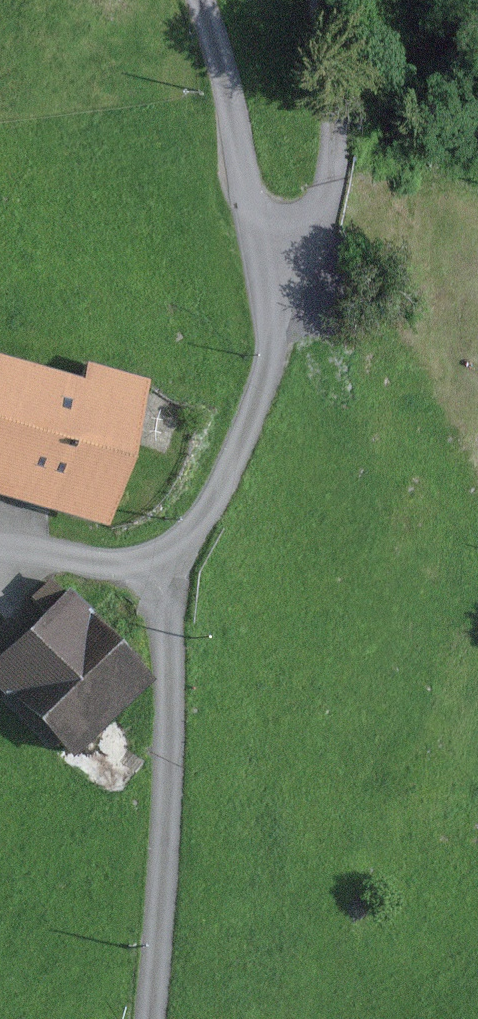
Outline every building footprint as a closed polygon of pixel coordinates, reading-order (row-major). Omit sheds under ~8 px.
[(2,359),(0,372),(0,481),(159,510),(181,392),(2,359)] [(68,578),(0,644),(0,688),(78,768),(168,681),(68,578)]
